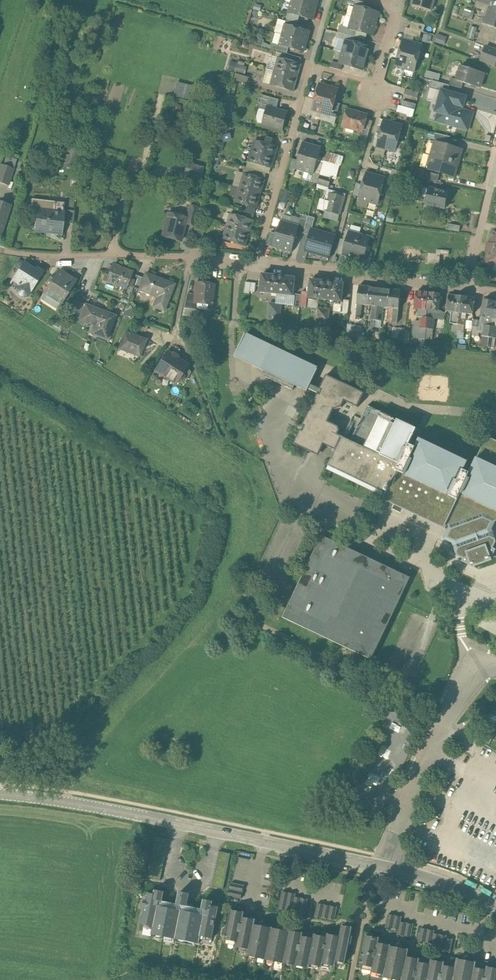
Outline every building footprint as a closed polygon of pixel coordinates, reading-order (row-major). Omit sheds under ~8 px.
[(291,3),(316,10),(318,0),(292,0),(291,3)] [(412,4),(413,1),(432,6),(431,9),(432,9),(434,0),(413,0),(412,4)] [(476,7),(488,11),(490,6),(477,1),(476,7)] [(316,10),(291,3),(288,13),(299,16),(313,20),(316,10)] [(364,8),(355,5),(352,17),(376,24),(379,12),(364,8)] [(491,6),(490,6),(488,11),(484,24),(491,26),(495,14),(495,11),(495,8),(493,7),(491,6)] [(299,16),(288,13),(287,19),(298,22),(299,16)] [(376,24),(352,17),(349,28),(348,29),(358,31),(373,35),(376,24)] [(298,22),(287,19),(285,25),(296,28),(298,22)] [(425,25),(412,21),(410,29),(421,32),(423,32),(425,25)] [(296,28),(285,25),(282,35),(307,42),(310,31),(296,28)] [(349,28),(340,26),(338,32),(356,37),(358,31),(348,29),(349,28)] [(477,28),(470,26),(467,37),(473,39),(477,28)] [(410,29),(406,28),(404,33),(420,38),(421,32),(410,29)] [(356,37),(338,32),(337,38),(345,40),(354,43),(356,37)] [(424,41),(431,42),(433,33),(425,32),(424,41)] [(307,42),(282,35),(275,33),(273,43),(279,45),(289,48),(304,52),(307,42)] [(445,37),(437,34),(435,41),(442,44),(445,37)] [(413,42),(403,39),(396,66),(405,69),(413,42)] [(354,43),(345,40),(342,52),(366,58),(369,47),(354,43)] [(422,45),(413,42),(405,69),(414,72),(422,45)] [(289,48),(279,45),(273,43),(271,43),(270,48),(287,53),(289,48)] [(486,46),(481,60),(495,66),(495,62),(495,50),(486,46)] [(366,58),(342,52),(339,63),(342,64),(363,70),(366,58)] [(300,58),(289,54),(287,60),(298,64),(300,58)] [(278,58),(274,71),(297,78),(301,64),(298,64),(287,60),(278,58)] [(245,63),(238,61),(236,72),(243,74),(245,63)] [(339,63),(331,61),(330,67),(341,70),(342,64),(339,63)] [(469,68),(469,69),(461,66),(460,67),(462,67),(458,80),(456,79),(456,80),(463,83),(480,88),(484,73),(471,69),(469,68)] [(441,75),(426,70),(425,77),(439,81),(441,75)] [(297,78),(274,71),(271,85),(293,91),(297,78)] [(249,78),(235,73),(233,80),(247,84),(249,78)] [(463,83),(456,80),(456,79),(451,78),(449,85),(462,89),(463,83)] [(175,95),(187,98),(190,83),(178,81),(175,95)] [(329,86),(320,83),(315,99),(312,110),(321,113),(329,86)] [(329,86),(321,113),(331,116),(338,89),(329,86)] [(467,95),(440,88),(433,114),(437,115),(435,121),(469,130),(474,111),(463,108),(467,95)] [(419,93),(406,89),(404,94),(418,98),(419,93)] [(279,100),(261,94),(257,108),(267,111),(268,107),(276,109),(279,100)] [(306,97),(301,114),(311,116),(312,110),(315,99),(306,97)] [(416,104),(403,100),(401,106),(415,110),(416,104)] [(233,104),(228,103),(226,111),(225,111),(224,116),(229,118),(233,104)] [(276,109),(268,107),(267,111),(263,124),(282,130),(287,112),(276,109)] [(367,115),(347,110),(343,126),(363,132),(367,115)] [(393,122),(384,120),(376,147),(386,149),(393,122)] [(403,125),(393,122),(386,149),(395,152),(403,125)] [(22,126),(14,123),(10,135),(18,138),(22,126)] [(450,136),(435,133),(434,139),(448,143),(450,136)] [(264,143),(254,140),(248,161),(271,168),(277,147),(271,145),(272,139),(266,138),(264,143)] [(312,145),(303,142),(295,169),(304,172),(312,145)] [(462,149),(435,142),(431,155),(458,163),(462,149)] [(322,147),(312,145),(304,172),(314,174),(322,147)] [(327,151),(317,187),(324,189),(329,188),(336,164),(341,165),(343,157),(327,151)] [(458,163),(431,155),(427,169),(454,176),(458,163)] [(6,156),(3,165),(12,168),(15,159),(6,156)] [(271,168),(248,161),(246,167),(269,174),(271,168)] [(14,169),(12,168),(3,165),(0,164),(0,183),(8,186),(14,169)] [(439,175),(425,171),(422,179),(430,181),(437,182),(439,175)] [(376,175),(367,172),(363,186),(360,196),(359,199),(368,202),(376,175)] [(265,180),(244,174),(240,188),(261,194),(265,180)] [(376,175),(368,202),(378,205),(385,177),(376,175)] [(422,179),(418,178),(417,186),(423,187),(429,189),(429,188),(430,181),(422,179)] [(363,186),(356,184),(353,195),(360,196),(363,186)] [(261,194),(240,188),(236,202),(256,208),(261,194)] [(429,188),(429,189),(427,197),(426,204),(428,204),(427,207),(434,209),(435,206),(445,208),(448,192),(429,188)] [(338,192),(327,189),(324,201),(321,200),(319,209),(326,210),(340,214),(344,197),(337,195),(338,192)] [(66,200),(65,210),(74,211),(75,201),(66,200)] [(0,206),(0,236),(10,206),(3,203),(2,207),(0,206)] [(199,208),(190,206),(186,218),(187,218),(185,223),(194,226),(199,208)] [(63,213),(37,210),(34,231),(62,234),(63,223),(64,213),(63,213)] [(64,210),(63,213),(64,213),(63,223),(73,224),(74,211),(65,210),(64,210)] [(340,214),(326,210),(324,218),(338,221),(340,214)] [(186,218),(168,214),(163,236),(181,241),(185,223),(187,218),(186,218)] [(253,220),(230,214),(227,225),(249,232),(253,220)] [(307,220),(301,218),(299,225),(297,233),(303,234),(303,233),(307,221),(307,220)] [(277,234),(273,247),(282,250),(290,223),(281,220),(277,234)] [(313,223),(307,221),(303,233),(309,234),(313,223)] [(290,223),(282,250),(292,252),(297,233),(299,225),(290,223)] [(249,232),(227,225),(223,238),(246,245),(249,232)] [(312,228),(307,248),(330,254),(335,234),(312,228)] [(494,231),(493,230),(493,231),(486,262),(485,263),(486,263),(495,265),(495,231),(494,231)] [(360,234),(349,231),(346,240),(342,255),(353,258),(360,234)] [(277,234),(271,232),(267,245),(273,247),(277,234)] [(371,237),(360,234),(353,258),(364,261),(371,237)] [(35,270),(23,263),(13,279),(12,279),(13,280),(12,280),(20,285),(19,288),(18,291),(19,294),(21,296),(24,297),(27,296),(29,294),(30,292),(43,272),(37,268),(35,270)] [(123,269),(112,265),(106,281),(118,286),(119,283),(126,286),(126,289),(128,285),(132,273),(133,272),(124,268),(123,269)] [(71,280),(57,272),(41,298),(44,294),(60,305),(58,309),(70,291),(66,288),(71,280)] [(138,276),(132,273),(128,285),(133,287),(138,276)] [(165,282),(154,278),(155,277),(146,274),(144,278),(139,290),(140,290),(141,288),(148,291),(148,292),(159,296),(155,307),(154,306),(153,307),(164,311),(174,284),(165,281),(165,282)] [(279,276),(262,274),(260,292),(272,293),(272,295),(276,296),(279,276)] [(138,276),(133,287),(139,290),(144,278),(138,276)] [(295,278),(279,276),(276,296),(281,296),(281,294),(293,296),(295,278)] [(327,281),(311,280),(309,297),(320,299),(320,301),(325,301),(325,299),(327,281)] [(343,283),(327,281),(325,299),(325,301),(330,302),(330,300),(342,301),(343,283)] [(214,285),(196,283),(195,294),(194,302),(197,303),(212,305),(212,304),(213,302),(212,302),(214,285)] [(370,286),(359,285),(357,304),(362,304),(368,305),(370,286)] [(380,288),(370,286),(368,305),(373,306),(378,306),(380,288)] [(390,289),(380,288),(378,306),(383,307),(388,307),(390,289)] [(401,290),(390,289),(388,307),(394,308),(392,322),(397,322),(401,290)] [(429,293),(416,292),(415,308),(419,309),(418,317),(420,317),(420,322),(419,328),(426,328),(427,317),(427,309),(428,309),(430,292),(429,292),(429,293)] [(430,292),(428,309),(427,309),(427,317),(434,318),(435,310),(439,311),(440,300),(439,300),(440,293),(430,292)] [(195,294),(187,293),(184,308),(196,309),(197,303),(194,302),(195,294)] [(462,297),(449,295),(447,311),(452,312),(450,323),(453,324),(458,325),(462,297)] [(475,298),(462,297),(458,325),(458,330),(463,331),(464,325),(465,318),(462,318),(463,313),(473,314),(475,298)] [(85,304),(73,299),(67,317),(79,322),(80,319),(85,304)] [(495,301),(484,299),(483,306),(480,320),(479,330),(483,330),(484,325),(491,326),(492,318),(494,301),(495,301),(495,302),(495,301)] [(116,316),(85,304),(80,319),(100,327),(97,335),(107,339),(116,316)] [(434,318),(427,317),(426,328),(431,329),(433,329),(434,318)] [(420,322),(415,321),(413,338),(425,339),(425,338),(426,328),(419,328),(420,322)] [(491,326),(484,325),(483,330),(482,336),(489,337),(491,326)] [(146,340),(125,332),(119,349),(139,357),(146,340)] [(318,369),(245,335),(235,357),(252,365),(265,371),(262,375),(293,390),(295,386),(302,389),(301,389),(308,392),(309,389),(318,394),(318,393),(320,394),(322,390),(320,389),(311,385),(318,369)] [(171,354),(170,353),(170,354),(167,353),(156,370),(176,383),(177,381),(178,382),(182,381),(184,378),(183,374),(182,373),(187,365),(178,359),(178,358),(177,356),(173,353),(171,354)] [(417,429),(367,405),(351,441),(342,437),(342,436),(338,434),(340,430),(339,427),(328,422),(334,409),(335,410),(342,407),(345,401),(358,407),(364,393),(326,375),(320,389),(322,390),(320,394),(318,393),(318,394),(302,425),(305,426),(303,431),(300,430),(294,444),(310,452),(314,444),(322,449),(324,445),(336,450),(328,466),(384,492),(385,490),(384,490),(387,486),(389,487),(397,470),(396,470),(400,464),(398,463),(405,448),(407,449),(409,444),(410,443),(417,429)] [(487,436),(469,473),(464,470),(468,462),(419,438),(415,447),(409,444),(407,449),(405,448),(398,463),(400,464),(396,470),(397,470),(389,487),(387,486),(384,490),(385,490),(386,491),(383,499),(444,528),(446,524),(450,526),(444,539),(451,542),(450,542),(452,543),(457,556),(463,559),(462,561),(472,566),(491,559),(495,549),(493,548),(495,542),(495,540),(492,529),(493,527),(495,521),(495,440),(487,436)] [(400,577),(322,540),(297,590),(283,622),(371,663),(410,581),(400,577)] [(244,886),(231,883),(228,896),(241,899),(244,886)] [(204,915),(159,906),(160,901),(162,901),(163,902),(165,892),(156,890),(155,894),(149,893),(147,901),(145,900),(144,907),(146,907),(142,925),(145,925),(145,923),(153,925),(152,927),(154,927),(153,934),(155,935),(156,933),(174,937),(174,939),(178,939),(179,937),(197,941),(197,943),(200,944),(201,936),(203,936),(203,934),(210,936),(210,938),(213,938),(219,907),(213,906),(213,902),(204,900),(202,909),(204,910),(204,909),(205,909),(204,915)] [(308,899),(295,897),(296,894),(282,891),(279,909),(291,912),(291,914),(304,917),(308,899)] [(190,894),(180,892),(178,904),(188,906),(190,894)] [(337,907),(317,903),(314,919),(334,923),(337,907)] [(303,934),(290,931),(290,932),(285,931),(285,929),(282,925),(278,928),(278,929),(267,927),(267,926),(264,922),(260,924),(260,926),(255,925),(257,915),(231,910),(225,940),(238,942),(237,947),(249,949),(248,955),(257,957),(256,958),(305,967),(306,965),(310,966),(310,964),(323,967),(323,964),(332,966),(332,963),(336,964),(336,961),(345,963),(349,943),(351,944),(352,937),(351,937),(352,928),(342,926),(340,937),(328,934),(327,937),(315,935),(314,939),(303,936),(303,934)] [(413,924),(401,922),(402,917),(388,914),(386,927),(398,930),(397,934),(411,937),(413,924)] [(447,936),(434,933),(435,931),(421,928),(418,941),(431,943),(431,946),(443,949),(443,951),(450,952),(453,940),(446,938),(447,936)] [(457,959),(456,968),(444,966),(445,963),(431,960),(430,965),(419,962),(420,960),(407,957),(408,950),(402,949),(403,947),(400,943),(396,946),(396,947),(391,946),(379,943),(380,938),(366,936),(360,965),(373,967),(372,972),(384,975),(383,976),(392,978),(392,979),(396,979),(495,979),(495,969),(487,967),(486,970),(475,968),(476,963),(470,961),(471,960),(468,956),(464,959),(464,960),(457,959)]
